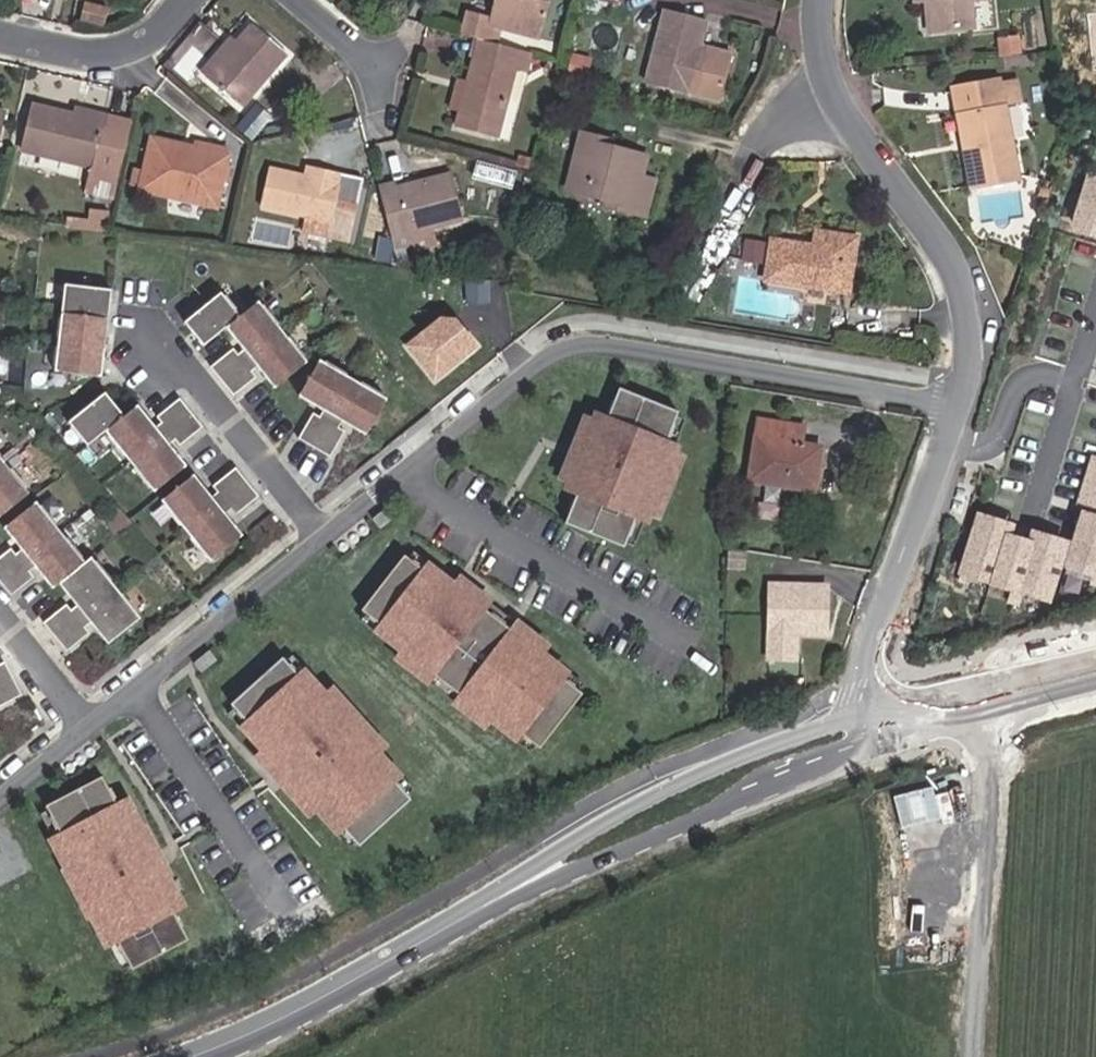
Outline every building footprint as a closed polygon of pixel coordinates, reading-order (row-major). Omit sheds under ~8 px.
[(470,15),(465,36),(478,39),(486,41),(490,26),(536,37),(546,0),(508,0),(506,5),(496,2),(492,21),(470,15)] [(929,30),(971,26),(969,0),(926,0),(929,30)] [(699,48),(706,20),(665,10),(646,84),(686,95),(687,92),(717,100),(729,55),(699,48)] [(285,54),(252,25),(237,43),(208,76),(242,105),(285,54)] [(230,37),(201,71),(208,76),(237,43),(230,37)] [(514,68),(519,50),(486,41),(478,39),(468,79),(460,109),(455,126),(497,137),(514,68)] [(514,68),(526,70),(530,53),(519,50),(514,68)] [(519,73),(502,138),(512,141),(529,75),(519,73)] [(457,76),(449,106),(460,109),(468,79),(457,76)] [(953,89),(957,116),(970,188),(1018,180),(1004,107),(1000,80),(953,89)] [(82,195),(109,201),(126,129),(73,116),(33,106),(22,150),(89,167),(82,195)] [(265,119),(252,108),(235,129),(248,140),(265,119)] [(128,121),(75,109),(73,116),(126,129),(128,121)] [(604,199),(615,202),(614,208),(645,216),(653,180),(657,159),(609,147),(598,144),(600,138),(580,133),(567,189),(604,199)] [(191,156),(169,150),(171,142),(149,137),(138,189),(217,207),(229,156),(225,155),(193,147),(191,156)] [(609,147),(611,141),(600,138),(598,144),(609,147)] [(227,147),(194,140),(193,147),(225,155),(227,147)] [(171,142),(169,150),(191,156),(193,147),(171,142)] [(318,169),(307,166),(305,176),(316,179),(318,169)] [(338,201),(345,175),(318,169),(316,179),(305,176),(270,168),(260,205),(303,215),(299,233),(346,244),(355,207),(355,205),(338,201)] [(1087,172),(1069,231),(1095,239),(1095,175),(1087,172)] [(397,188),(395,183),(378,188),(392,239),(408,234),(462,220),(451,173),(397,188)] [(604,199),(603,205),(614,208),(615,202),(604,199)] [(362,247),(370,211),(355,207),(346,244),(362,247)] [(105,219),(87,216),(86,228),(104,230),(105,219)] [(766,280),(847,292),(855,238),(816,232),(814,247),(772,241),(766,280)] [(408,234),(392,239),(396,253),(412,250),(408,234)] [(762,262),(766,241),(747,237),(743,258),(762,262)] [(488,301),(487,283),(467,284),(467,302),(488,301)] [(56,373),(103,378),(113,292),(66,286),(56,373)] [(276,390),(309,364),(260,303),(242,318),(223,294),(186,324),(205,347),(228,329),(245,351),(239,355),(235,349),(211,368),(234,397),(258,378),(253,373),(259,368),(276,390)] [(435,380),(476,347),(455,321),(442,320),(408,347),(435,380)] [(350,427),(368,437),(388,402),(321,362),(300,398),(318,408),(324,412),(320,418),(314,414),(299,440),(331,459),(346,433),(340,429),(343,423),(350,427)] [(648,522),(650,515),(674,457),(677,450),(675,449),(667,446),(676,422),(679,415),(621,391),(608,422),(598,418),(595,425),(571,484),(569,490),(579,494),(566,525),(625,549),(628,541),(637,518),(646,521),(648,522)] [(156,494),(188,468),(171,447),(176,442),(181,448),(204,429),(181,400),(158,419),(162,424),(157,429),(139,407),(126,418),(107,395),(70,424),(89,448),(107,433),(156,494)] [(801,444),(804,426),(757,420),(748,480),(814,490),(821,447),(801,444)] [(585,421),(562,480),(571,484),(595,425),(585,421)] [(675,449),(684,426),(676,422),(667,446),(675,449)] [(1091,455),(1075,507),(1081,509),(1071,541),(1031,528),(1028,538),(1012,533),(1015,523),(977,512),(958,575),(1011,591),(1007,602),(1019,606),(1022,595),(1051,603),(1061,571),(1094,581),(1095,573),(1095,456),(1091,455)] [(30,495),(0,457),(0,519),(30,495)] [(650,515),(659,519),(682,460),(674,457),(650,515)] [(244,537),(231,521),(227,516),(232,512),(237,517),(260,498),(237,470),(213,488),(218,494),(212,498),(208,493),(195,477),(163,502),(211,563),(244,537)] [(141,620),(92,559),(86,564),(37,503),(5,529),(22,551),(16,555),(12,550),(0,559),(0,583),(12,597),(35,578),(31,573),(36,568),(53,590),(60,585),(77,606),(71,611),(67,605),(44,624),(67,653),(90,634),(86,628),(91,624),(109,646),(141,620)] [(374,522),(381,531),(397,518),(390,509),(374,522)] [(628,541),(636,545),(646,521),(637,518),(628,541)] [(747,572),(747,556),(730,554),(730,572),(747,572)] [(429,568),(431,566),(417,556),(412,563),(425,573),(429,568)] [(566,676),(541,656),(512,633),(502,626),(484,611),(454,588),(429,568),(425,573),(412,563),(405,558),(363,612),(369,617),(383,628),(379,633),(404,653),(491,721),(515,740),(519,735),(533,746),(539,751),(582,696),(576,691),(562,681),(566,676)] [(484,611),(489,604),(460,581),(454,588),(484,611)] [(830,637),(830,589),(774,590),(774,663),(801,663),(801,633),(809,633),(809,637),(830,637)] [(363,624),(377,635),(379,633),(383,628),(369,617),(363,624)] [(541,656),(547,649),(518,626),(512,633),(541,656)] [(195,666),(202,675),(218,662),(211,653),(195,666)] [(398,660),(485,728),(491,721),(404,653),(398,660)] [(398,779),(377,755),(326,698),(305,674),(300,679),(289,666),(283,660),(232,706),(237,712),(249,725),(244,729),(265,753),(316,810),(337,833),(342,829),(353,842),(359,848),(410,802),(405,796),(393,783),(398,779)] [(305,674),(307,673),(295,660),(289,666),(300,679),(305,674)] [(22,696),(5,664),(0,666),(0,708),(22,696)] [(576,691),(581,684),(568,673),(566,676),(562,681),(576,691)] [(377,755),(385,748),(333,692),(326,698),(377,755)] [(244,729),(249,725),(237,712),(231,718),(242,731),(244,729)] [(514,742),(527,753),(533,746),(519,735),(515,740),(514,742)] [(258,759),(309,816),(316,810),(265,753),(258,759)] [(405,796),(412,790),(400,777),(398,779),(393,783),(405,796)] [(166,877),(160,880),(137,836),(143,833),(127,803),(117,808),(102,778),(46,807),(50,815),(61,837),(54,841),(52,842),(67,872),(73,869),(96,913),(90,916),(106,946),(108,945),(116,941),(127,963),(131,971),(187,942),(172,912),(181,907),(166,877)] [(54,841),(61,837),(50,815),(42,819),(54,841)] [(335,835),(347,848),(353,842),(342,829),(337,833),(335,835)] [(166,877),(168,876),(145,831),(143,833),(137,836),(160,880),(166,877)] [(65,873),(88,917),(90,916),(96,913),(73,869),(67,872),(65,873)] [(108,945),(119,968),(127,963),(116,941),(108,945)]
